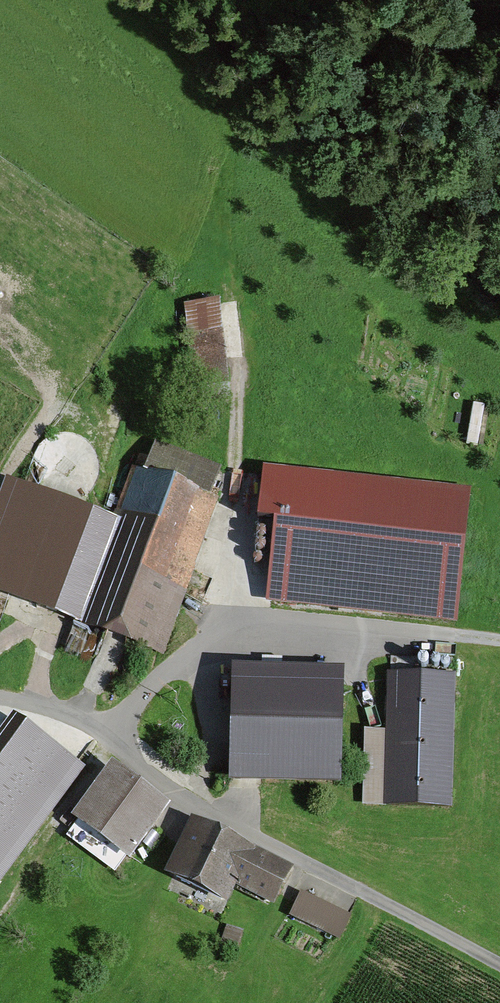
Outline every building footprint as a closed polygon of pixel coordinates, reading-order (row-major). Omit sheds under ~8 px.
[(220,302),(184,305),(189,381),(225,378),(220,302)] [(10,492),(0,519),(0,588),(158,648),(208,506),(199,504),(212,471),(156,451),(144,484),(134,481),(116,531),(10,492)] [(469,511),(291,489),(278,592),(457,614),(469,511)] [(272,557),(273,529),(263,529),(262,556),(272,557)] [(333,678),(239,675),(236,778),(332,780),(333,678)] [(446,685),(392,683),(390,741),(371,740),(369,801),(443,803),(446,685)] [(16,726),(0,748),(0,878),(78,770),(16,726)] [(158,809),(113,775),(81,819),(128,853),(158,809)] [(283,873),(193,830),(172,873),(224,898),(231,883),(269,902),(283,873)] [(343,916),(305,896),(295,916),(335,935),(343,916)]
